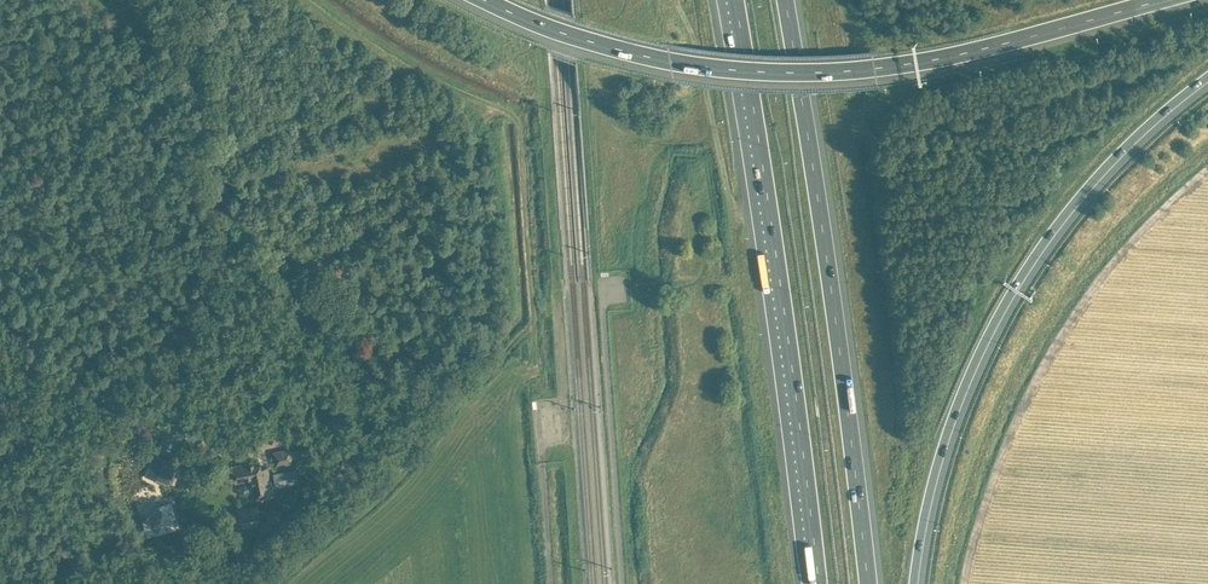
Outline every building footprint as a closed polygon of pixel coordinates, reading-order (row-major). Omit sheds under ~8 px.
[(291,448),(274,452),(276,465),(303,460),(301,449),(291,451),(291,448)] [(156,478),(155,481),(168,486),(178,462),(167,458),(164,457),(162,463),(156,478)] [(275,480),(270,481),(267,467),(260,468),(259,461),(234,466),(237,480),(253,476),(258,497),(272,494),(271,488),(300,482),(297,468),(274,473),(275,480)] [(158,497),(141,514),(143,522),(147,537),(167,532),(166,531),(175,529),(173,518),(175,518),(175,517),(171,502),(161,505),(160,505),(158,497)] [(261,523),(258,504),(236,509),(238,522),(240,521),(242,527),(261,523)]
